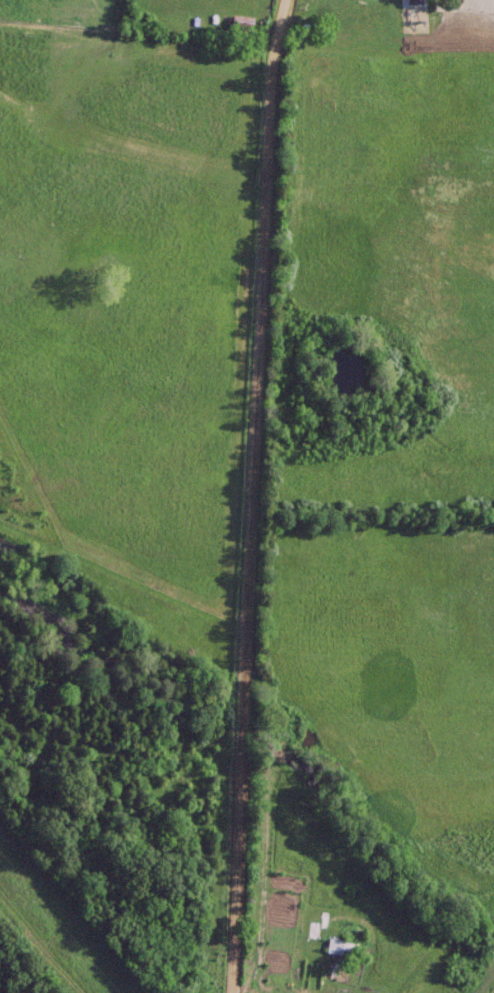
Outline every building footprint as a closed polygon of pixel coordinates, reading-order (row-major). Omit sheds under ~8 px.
[(493,24),(493,0),(476,0),(470,7),(493,24)] [(230,34),(250,35),(250,20),(230,19),(230,34)]
